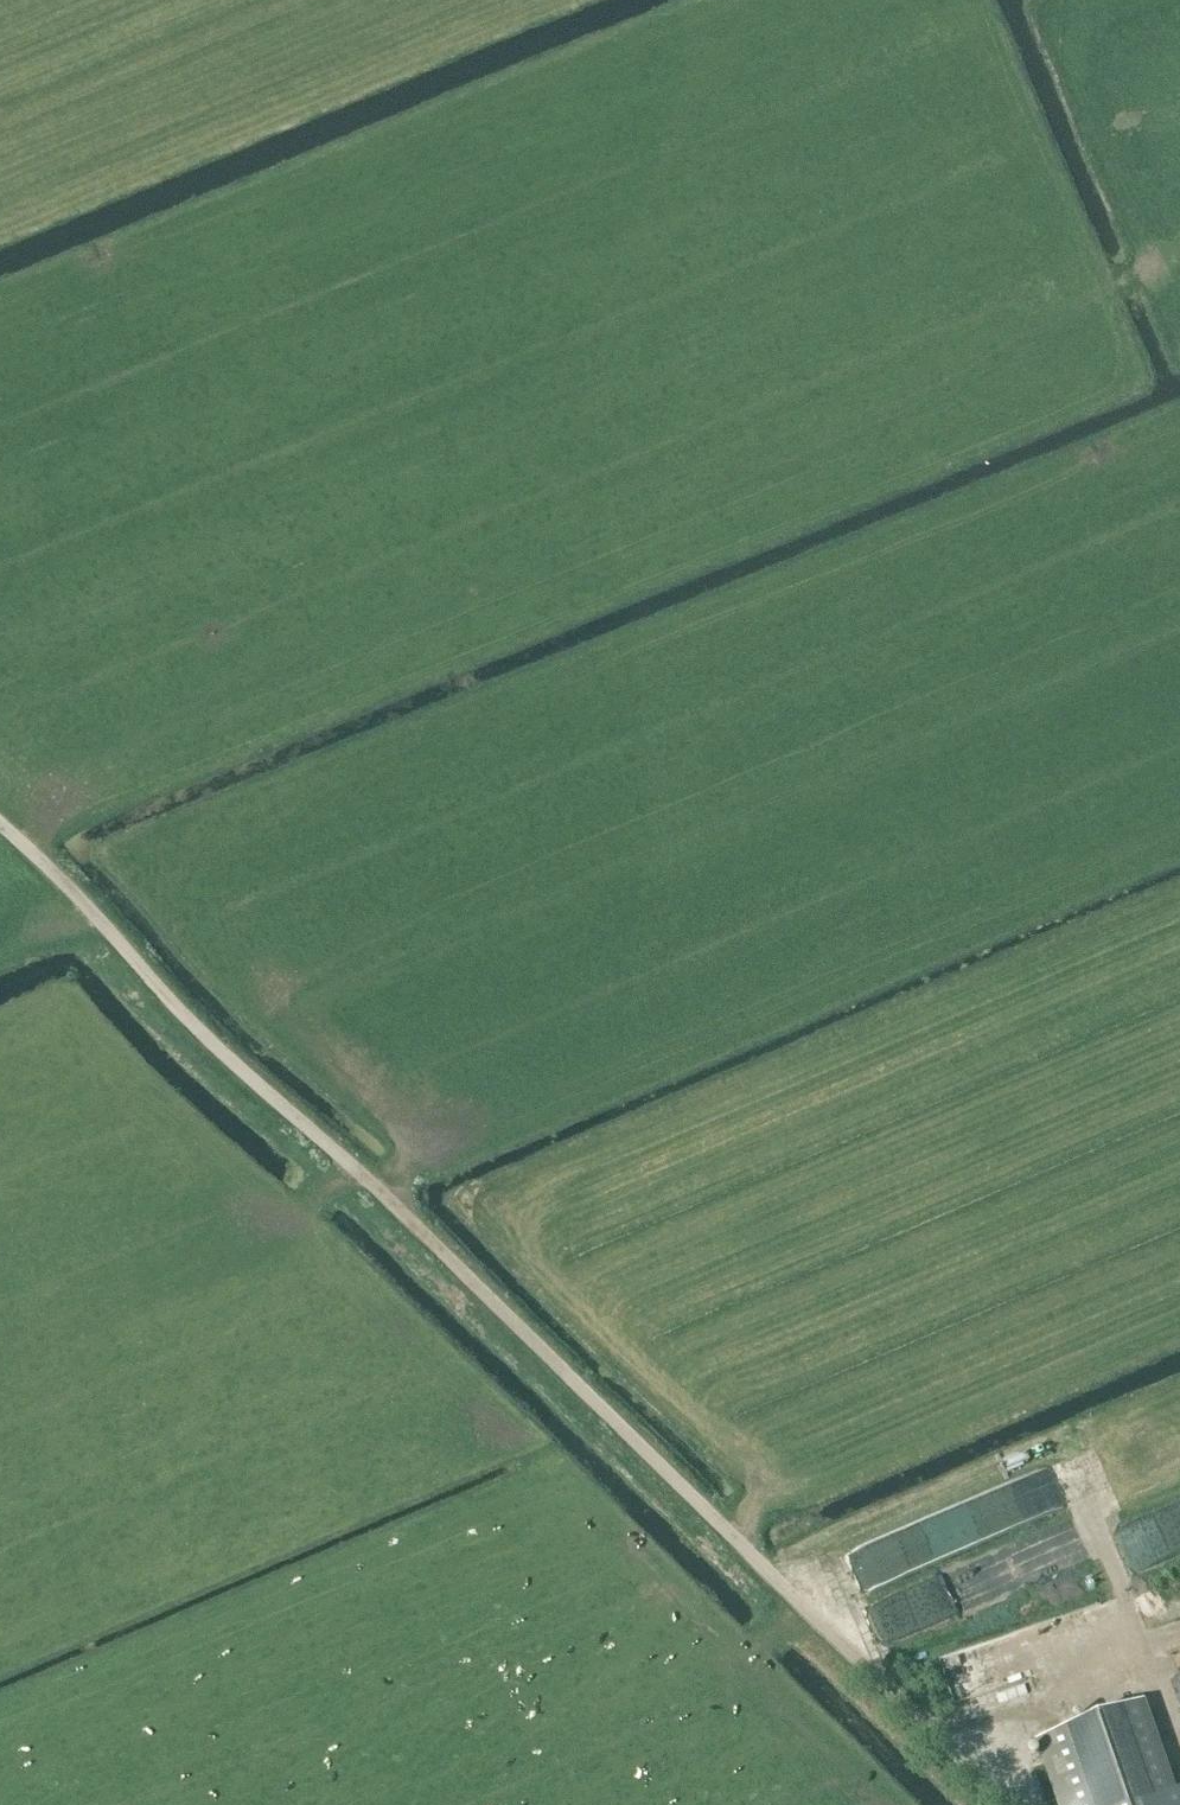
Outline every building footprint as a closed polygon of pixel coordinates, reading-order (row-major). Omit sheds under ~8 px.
[(1179,1554),(1179,1505),(1118,1524),(1132,1569),(1179,1554)] [(873,1589),(894,1577),(874,1541),(853,1553),(873,1589)] [(958,1611),(1031,1581),(1015,1543),(942,1573),(958,1611)] [(1171,1685),(1179,1710),(1179,1682),(1171,1685)] [(1178,1793),(1147,1701),(1034,1740),(1057,1804),(1179,1804),(1179,1792),(1178,1793)]
